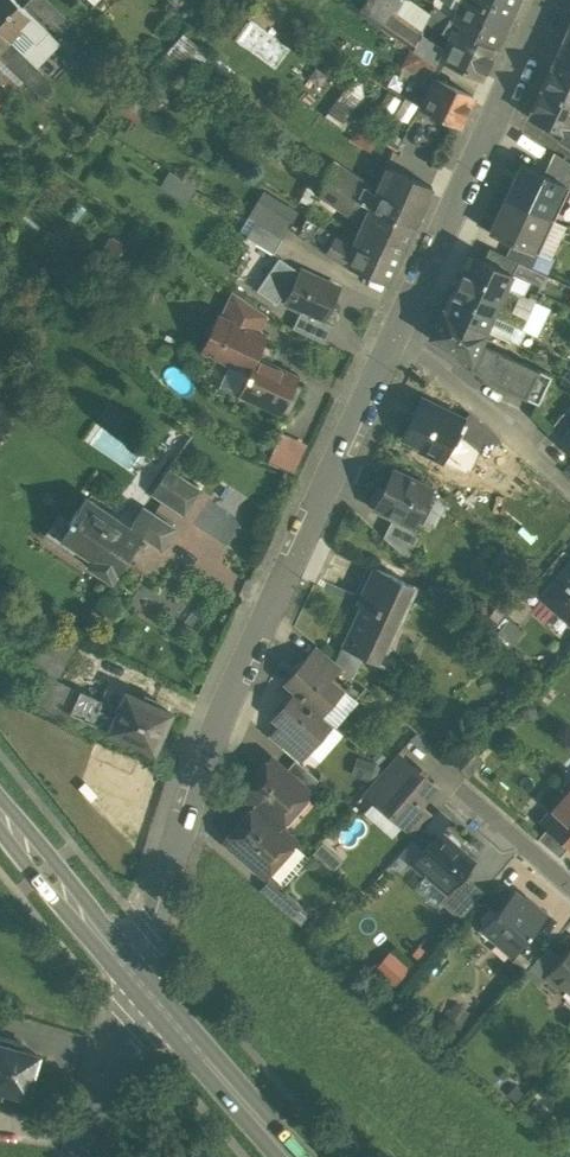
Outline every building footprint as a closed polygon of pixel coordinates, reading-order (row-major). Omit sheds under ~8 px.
[(14,0),(0,0),(0,33),(7,40),(21,26),(22,27),(31,18),(31,17),(21,7),(14,0)] [(46,0),(28,0),(25,3),(45,23),(46,22),(58,34),(69,23),(46,0)] [(357,14),(379,29),(390,11),(393,13),(399,5),(392,0),(366,0),(357,14)] [(433,5),(452,19),(461,0),(435,0),(433,5)] [(465,0),(461,0),(452,19),(461,25),(456,32),(495,50),(509,21),(465,0)] [(509,21),(519,0),(465,0),(509,21)] [(45,23),(25,3),(21,7),(31,17),(31,18),(41,27),(45,23)] [(452,19),(433,5),(426,20),(440,30),(448,32),(446,38),(452,41),(456,32),(461,25),(452,19)] [(393,13),(390,11),(379,29),(412,51),(440,69),(444,63),(442,62),(445,54),(418,37),(422,32),(393,13)] [(31,18),(22,27),(21,26),(7,40),(21,53),(44,30),(41,27),(31,18)] [(234,40),(277,63),(289,42),(246,18),(234,40)] [(561,43),(562,43),(569,47),(569,24),(561,43)] [(44,30),(21,53),(24,57),(36,68),(46,58),(45,57),(58,44),(44,30)] [(456,32),(452,41),(445,54),(442,62),(444,63),(481,80),(495,50),(456,32)] [(7,40),(0,47),(0,52),(3,55),(1,58),(12,70),(24,57),(7,40)] [(562,43),(553,62),(569,70),(569,47),(562,43)] [(440,69),(412,51),(404,67),(434,80),(440,69)] [(0,52),(0,69),(9,78),(17,85),(23,80),(12,70),(1,58),(3,55),(0,52)] [(36,68),(24,57),(12,70),(23,80),(40,97),(52,85),(36,69),(36,68)] [(553,62),(540,90),(569,104),(569,70),(553,62)] [(0,88),(0,103),(17,85),(9,78),(0,88)] [(473,98),(435,80),(422,107),(460,127),(473,98)] [(540,90),(527,118),(561,134),(566,137),(569,129),(569,104),(540,90)] [(354,130),(344,125),(334,141),(345,147),(350,139),(349,139),(354,130)] [(378,139),(356,126),(354,130),(349,139),(350,139),(373,153),(380,140),(378,139)] [(402,141),(384,129),(378,139),(380,140),(396,150),(402,141)] [(566,137),(561,134),(559,139),(569,146),(569,129),(566,137)] [(553,153),(543,175),(562,184),(561,185),(568,188),(569,183),(569,164),(553,153)] [(543,175),(522,165),(506,200),(553,221),(568,188),(561,185),(562,184),(543,175)] [(392,171),(377,200),(371,196),(370,191),(331,166),(323,179),(373,210),(413,228),(431,189),(392,171)] [(194,189),(178,179),(171,190),(186,200),(194,189)] [(413,228),(373,210),(323,179),(316,193),(360,220),(368,221),(361,237),(400,256),(413,228)] [(553,221),(506,200),(491,234),(512,244),(530,252),(531,251),(538,254),(553,221)] [(275,212),(258,203),(248,219),(256,224),(282,240),(292,222),(290,221),(275,212)] [(296,212),(281,203),(275,212),(290,221),(296,212)] [(361,237),(356,248),(305,217),(297,235),(348,266),(388,284),(400,256),(361,237)] [(282,240),(256,224),(247,238),(273,255),(282,240)] [(530,252),(512,244),(506,257),(518,262),(531,268),(538,254),(531,251),(530,252)] [(506,257),(488,249),(483,261),(512,274),(518,262),(506,257)] [(457,284),(527,317),(533,305),(505,291),(512,274),(483,261),(470,255),(457,284)] [(299,271),(279,258),(256,290),(277,304),(281,298),(285,300),(299,271)] [(339,290),(299,271),(285,300),(283,303),(323,323),(339,290)] [(527,317),(457,284),(444,312),(487,331),(508,341),(515,326),(521,329),(527,317)] [(266,316),(231,291),(220,316),(258,334),(266,316)] [(550,376),(481,344),(487,331),(444,312),(442,311),(438,322),(434,323),(429,333),(431,340),(440,345),(444,344),(473,360),(470,365),(486,380),(537,404),(550,376)] [(297,377),(257,359),(266,338),(258,334),(220,316),(217,315),(199,352),(249,375),(239,396),(281,414),(283,410),(285,411),(290,409),(294,399),(292,394),(290,393),(297,377)] [(463,419),(421,398),(402,436),(421,446),(419,450),(438,459),(440,455),(444,457),(462,421),(463,419)] [(499,440),(468,413),(463,419),(462,421),(466,424),(461,435),(485,456),(499,440)] [(136,477),(148,461),(97,425),(85,441),(136,477)] [(559,440),(569,451),(569,430),(559,440)] [(279,431),(267,459),(292,470),(304,441),(279,431)] [(200,492),(168,470),(151,495),(183,516),(200,492)] [(432,489),(392,470),(383,489),(377,487),(369,503),(375,506),(373,508),(393,518),(414,528),(414,527),(432,489)] [(129,528),(86,499),(71,521),(72,522),(61,538),(92,559),(88,566),(111,581),(141,537),(141,536),(129,528)] [(142,508),(129,528),(141,536),(141,537),(160,551),(174,530),(142,508)] [(414,528),(393,518),(382,537),(406,558),(421,531),(414,527),(414,528)] [(541,598),(569,622),(569,565),(541,598)] [(417,588),(374,568),(357,605),(361,607),(342,647),(362,656),(377,663),(398,617),(402,619),(417,588)] [(74,644),(46,631),(30,664),(49,674),(58,679),(74,644)] [(335,662),(317,646),(307,658),(332,679),(341,668),(335,662)] [(362,656),(342,647),(335,662),(341,668),(353,677),(362,656)] [(332,679),(307,658),(284,684),(295,693),(322,716),(344,690),(332,679)] [(58,679),(49,674),(46,680),(55,684),(58,679)] [(55,684),(46,680),(41,691),(42,692),(35,709),(66,723),(70,714),(78,693),(67,689),(67,690),(55,684)] [(124,694),(107,686),(101,702),(102,703),(98,712),(114,719),(124,694)] [(101,702),(78,693),(70,714),(109,730),(114,719),(98,712),(102,703),(101,702)] [(322,716),(295,693),(272,720),(278,726),(303,748),(309,753),(333,726),(322,716)] [(169,713),(124,694),(109,730),(108,733),(153,752),(169,713)] [(303,748),(278,726),(269,737),(293,758),(303,748)] [(464,754),(459,750),(448,761),(460,771),(478,750),(472,745),(464,754)] [(398,755),(377,779),(387,788),(408,764),(398,755)] [(285,770),(271,758),(241,793),(256,806),(278,825),(308,790),(285,770)] [(318,779),(295,759),(285,770),(308,790),(318,779)] [(387,788),(375,802),(403,826),(422,804),(436,788),(408,764),(387,788)] [(565,795),(550,813),(556,818),(546,829),(547,829),(568,847),(569,849),(569,799),(565,795)] [(435,815),(422,804),(403,826),(401,828),(414,839),(435,815)] [(256,806),(226,840),(264,874),(294,840),(278,825),(256,806)] [(435,815),(414,839),(424,848),(438,832),(440,833),(449,823),(437,812),(435,815)] [(568,847),(547,829),(537,840),(558,858),(568,847)] [(424,848),(411,863),(446,894),(473,863),(440,833),(438,832),(424,848)] [(302,905),(269,877),(258,889),(291,918),(302,905)] [(526,903),(513,891),(482,927),(497,941),(503,934),(517,946),(546,915),(529,900),(526,903)] [(559,957),(543,975),(544,976),(559,990),(564,985),(569,990),(569,946),(559,957)] [(548,948),(525,974),(536,985),(544,976),(543,975),(559,957),(548,948)] [(388,951),(376,962),(392,979),(404,968),(388,951)] [(22,1043),(12,1040),(10,1047),(20,1050),(22,1043)] [(0,1044),(0,1088),(27,1096),(38,1055),(20,1050),(10,1047),(0,1044)]
